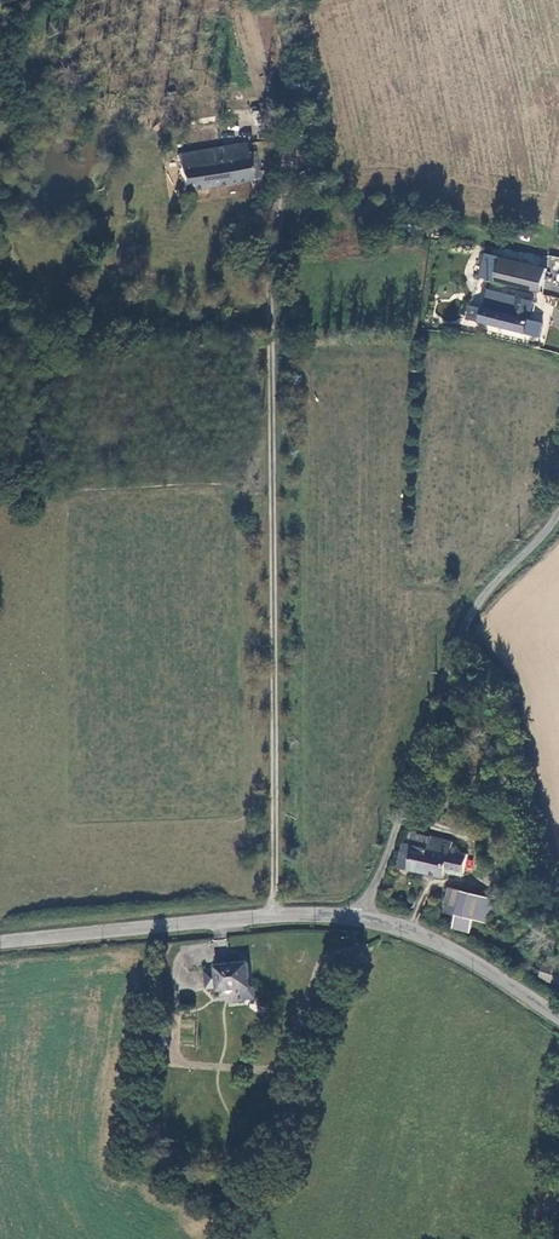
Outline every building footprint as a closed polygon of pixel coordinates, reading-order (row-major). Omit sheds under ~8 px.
[(176,192),(256,179),(254,167),(247,168),(243,144),(176,155),(181,182),(174,183),(176,192)] [(549,270),(490,252),(483,276),(542,293),(549,270)] [(535,304),(503,295),(498,311),(488,308),(485,322),(528,334),(532,321),(530,320),(535,304)] [(412,832),(410,841),(424,844),(426,836),(412,832)] [(444,870),(461,875),(466,855),(449,851),(451,842),(426,836),(424,844),(410,841),(405,840),(398,866),(442,877),(444,870)] [(460,892),(449,889),(444,906),(456,909),(460,892)] [(468,935),(472,922),(487,926),(494,902),(460,892),(456,909),(457,909),(454,918),(451,931),(468,935)] [(444,906),(442,914),(454,918),(457,909),(456,909),(444,906)] [(374,939),(370,941),(369,945),(372,948),(376,948),(378,945),(378,941),(374,939)] [(217,988),(217,991),(249,988),(247,964),(215,967),(215,970),(217,988)] [(545,966),(541,978),(558,982),(558,969),(545,966)] [(217,988),(215,970),(203,971),(205,989),(217,988)] [(249,988),(217,991),(218,1002),(253,999),(252,988),(249,988)]
